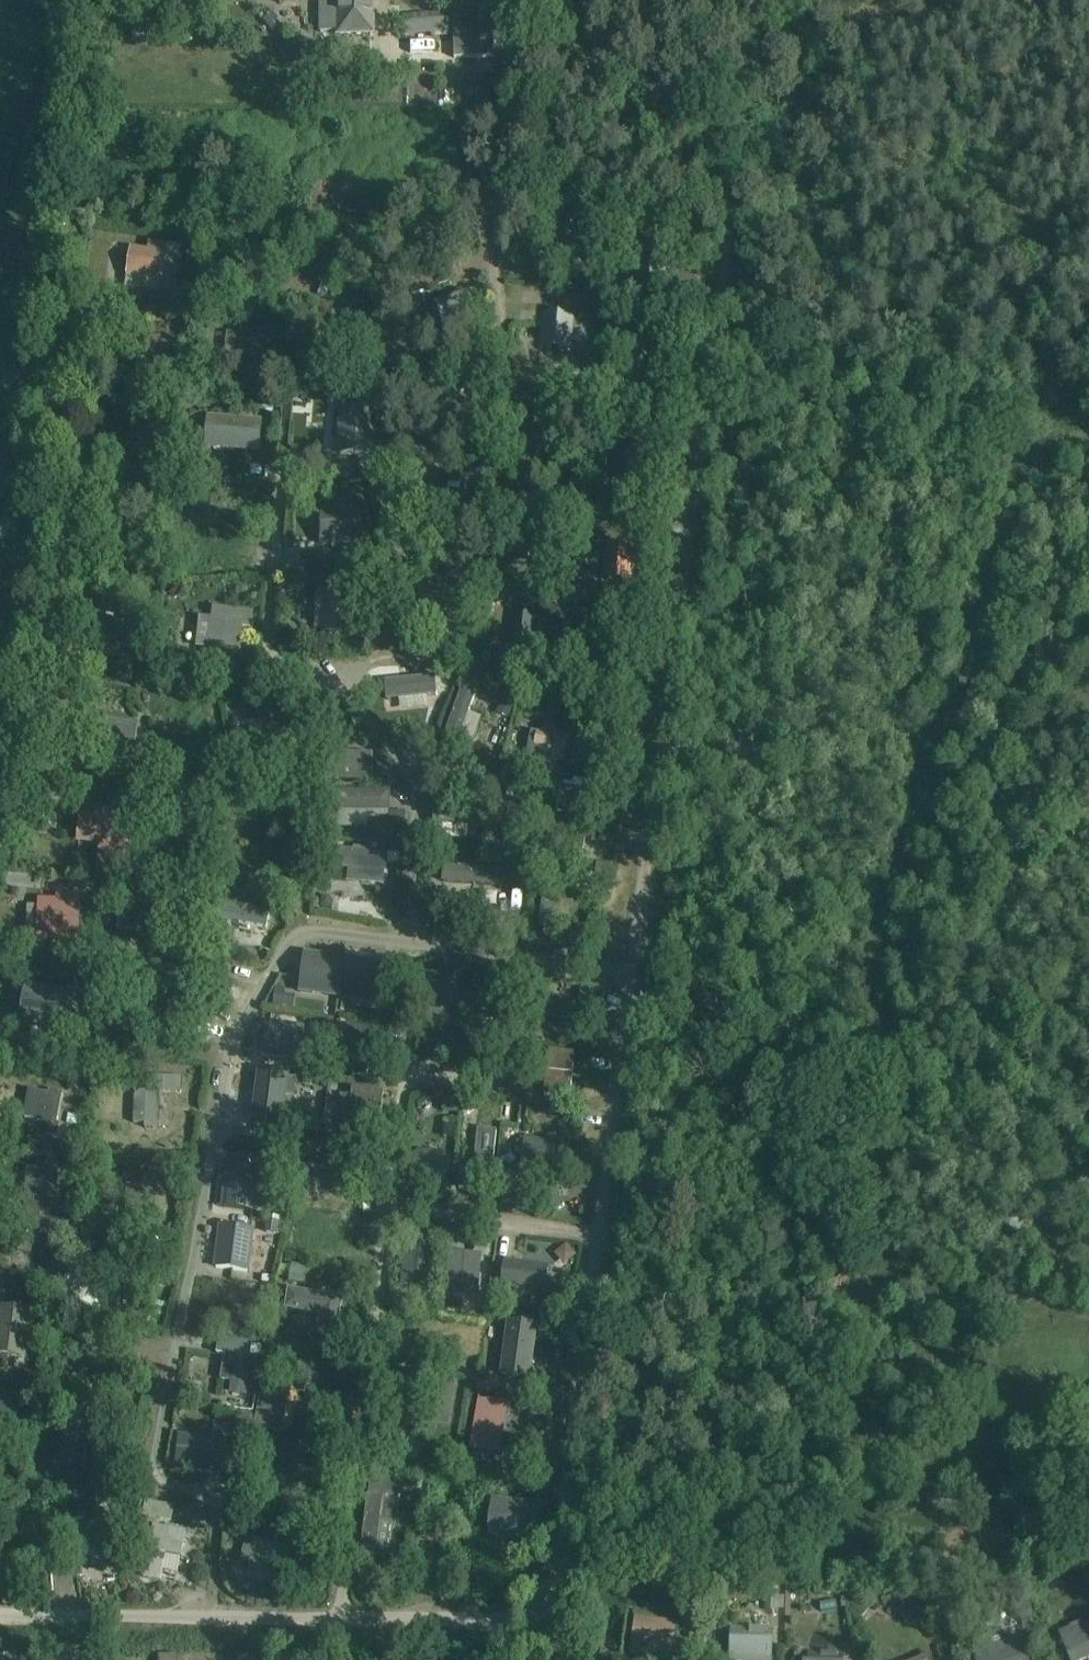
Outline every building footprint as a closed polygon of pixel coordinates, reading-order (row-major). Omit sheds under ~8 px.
[(320,32),(374,32),(373,0),(320,0),(320,32)] [(404,35),(446,32),(444,13),(402,16),(404,35)] [(494,30),(453,31),(454,58),(495,57),(494,30)] [(500,86),(500,99),(510,100),(511,87),(500,86)] [(178,251),(179,244),(148,240),(146,248),(129,245),(125,276),(154,280),(153,289),(174,291),(175,287),(179,252),(178,251)] [(598,263),(596,276),(615,278),(617,266),(598,263)] [(449,326),(490,316),(483,287),(442,297),(449,326)] [(182,288),(179,303),(197,306),(199,291),(182,288)] [(570,350),(574,313),(542,310),(538,346),(570,350)] [(287,346),(290,315),(271,313),(269,326),(255,325),(254,331),(239,330),(234,368),(265,371),(268,345),(287,346)] [(177,340),(161,340),(161,335),(147,335),(147,372),(159,372),(160,379),(177,379),(177,340)] [(325,363),(323,385),(340,387),(342,365),(325,363)] [(568,374),(566,387),(585,390),(587,377),(568,374)] [(372,457),(377,410),(338,406),(334,453),(372,457)] [(258,451),(261,420),(207,415),(204,446),(258,451)] [(154,482),(153,495),(170,496),(171,484),(166,484),(166,483),(154,482)] [(321,544),(365,544),(365,506),(321,506),(321,544)] [(633,580),(636,543),(602,539),(598,577),(633,580)] [(136,566),(134,577),(146,578),(147,568),(136,566)] [(361,588),(316,586),(315,632),(360,635),(361,588)] [(197,615),(194,647),(206,648),(240,652),(243,626),(252,628),(254,610),(211,606),(210,617),(197,615)] [(535,651),(538,614),(508,611),(505,649),(535,651)] [(132,659),(137,622),(100,616),(99,620),(96,619),(94,632),(104,633),(100,655),(132,659)] [(386,699),(436,694),(434,675),(384,680),(386,699)] [(459,691),(439,750),(453,755),(474,696),(459,691)] [(133,755),(138,722),(107,718),(107,721),(94,719),(90,749),(133,755)] [(555,729),(557,723),(543,720),(540,731),(531,729),(527,752),(540,754),(537,773),(545,774),(543,784),(554,786),(557,773),(556,772),(558,762),(563,763),(566,752),(569,753),(573,737),(567,735),(565,734),(566,732),(555,729)] [(259,727),(242,731),(246,752),(289,745),(285,723),(274,725),(273,721),(258,724),(259,727)] [(320,780),(372,780),(372,752),(320,752),(320,780)] [(604,819),(609,787),(562,780),(558,812),(604,819)] [(334,816),(389,816),(389,789),(334,789),(334,816)] [(485,812),(485,800),(434,797),(432,824),(484,827),(484,826),(485,812)] [(97,842),(95,875),(130,877),(133,814),(118,814),(119,804),(95,803),(94,812),(77,811),(75,841),(97,842)] [(386,851),(386,843),(367,842),(366,850),(334,848),(333,868),(347,869),(347,882),(383,883),(384,873),(386,872),(387,851),(386,851)] [(443,867),(442,882),(500,886),(501,871),(443,867)] [(543,881),(539,909),(552,911),(551,913),(566,915),(571,874),(545,870),(543,881)] [(501,871),(500,886),(526,887),(527,873),(501,871)] [(68,940),(80,940),(80,894),(55,894),(55,905),(37,905),(37,940),(57,940),(57,950),(68,950),(68,940)] [(128,896),(117,896),(118,931),(138,931),(137,919),(178,920),(177,897),(128,896)] [(272,907),(230,904),(229,920),(271,924),(272,907)] [(115,936),(113,954),(124,955),(126,937),(115,936)] [(304,954),(299,991),(338,996),(343,959),(304,954)] [(376,1001),(381,964),(343,959),(338,996),(376,1001)] [(29,989),(24,1023),(67,1029),(72,994),(29,989)] [(579,989),(577,1003),(595,1006),(597,991),(579,989)] [(457,1051),(462,1012),(419,1008),(414,1046),(457,1051)] [(266,1017),(261,1056),(301,1060),(305,1021),(266,1017)] [(386,1060),(389,1030),(346,1025),(342,1055),(386,1060)] [(92,1028),(79,1033),(82,1041),(95,1037),(92,1028)] [(545,1082),(544,1095),(570,1097),(571,1087),(577,1087),(579,1063),(573,1062),(574,1052),(548,1049),(547,1053),(536,1052),(534,1081),(545,1082)] [(284,1128),(289,1071),(255,1067),(249,1125),(284,1128)] [(158,1123),(162,1076),(137,1075),(134,1121),(158,1123)] [(378,1134),(383,1090),(352,1087),(347,1130),(378,1134)] [(57,1124),(62,1091),(48,1089),(47,1092),(28,1089),(23,1118),(42,1121),(48,1125),(47,1135),(58,1136),(60,1125),(57,1124)] [(463,1102),(462,1113),(467,1114),(474,1108),(475,1103),(463,1102)] [(68,1114),(67,1123),(77,1125),(78,1116),(68,1114)] [(496,1194),(501,1129),(477,1127),(475,1167),(461,1166),(460,1191),(496,1194)] [(523,1154),(522,1158),(543,1161),(543,1167),(562,1170),(566,1139),(546,1137),(546,1140),(525,1138),(524,1142),(523,1154)] [(68,1140),(67,1144),(70,1148),(74,1149),(78,1146),(79,1142),(76,1138),(72,1138),(68,1140)] [(295,1144),(292,1163),(353,1173),(357,1154),(295,1144)] [(453,1159),(447,1152),(418,1149),(411,1155),(407,1191),(449,1195),(453,1159)] [(228,1163),(222,1207),(253,1212),(259,1168),(228,1163)] [(57,1232),(59,1170),(26,1169),(24,1230),(26,1230),(26,1235),(41,1235),(41,1231),(57,1232)] [(167,1184),(156,1183),(156,1176),(143,1176),(143,1183),(124,1183),(124,1219),(154,1219),(154,1194),(167,1194),(167,1184)] [(501,1179),(500,1193),(515,1194),(516,1180),(501,1179)] [(288,1181),(286,1194),(301,1196),(302,1183),(288,1181)] [(552,1184),(540,1190),(546,1201),(558,1195),(552,1184)] [(249,1272),(256,1229),(220,1223),(213,1266),(249,1272)] [(433,1289),(437,1243),(405,1240),(401,1286),(433,1289)] [(480,1297),(485,1255),(448,1251),(443,1293),(480,1297)] [(544,1300),(547,1266),(502,1262),(499,1296),(544,1300)] [(292,1264),(289,1281),(305,1284),(308,1267),(292,1264)] [(281,1300),(278,1323),(310,1327),(312,1313),(319,1314),(317,1333),(336,1336),(342,1298),(288,1290),(286,1301),(281,1300)] [(24,1360),(31,1313),(0,1309),(0,1357),(24,1360)] [(531,1380),(538,1326),(506,1321),(499,1376),(531,1380)] [(246,1399),(254,1346),(217,1340),(215,1354),(223,1355),(218,1395),(246,1399)] [(438,1379),(430,1425),(450,1428),(458,1382),(438,1379)] [(186,1384),(185,1399),(197,1400),(198,1386),(186,1384)] [(259,1387),(251,1438),(265,1440),(267,1429),(281,1431),(287,1390),(259,1387)] [(20,1393),(0,1392),(0,1416),(18,1418),(20,1393)] [(479,1398),(470,1450),(498,1455),(506,1403),(479,1398)] [(177,1449),(175,1466),(238,1473),(242,1442),(210,1439),(178,1435),(177,1449)] [(85,1454),(69,1455),(70,1468),(86,1467),(85,1454)] [(368,1491),(392,1494),(394,1478),(370,1475),(368,1491)] [(63,1489),(64,1502),(82,1500),(80,1487),(63,1489)] [(380,1522),(381,1510),(392,1511),(393,1498),(392,1498),(383,1497),(383,1498),(367,1496),(361,1548),(375,1549),(374,1558),(386,1559),(388,1545),(389,1534),(391,1523),(380,1522)] [(491,1500),(487,1536),(537,1543),(542,1507),(491,1500)] [(1064,1521),(1058,1538),(1071,1543),(1077,1525),(1064,1521)] [(153,1527),(144,1579),(161,1583),(166,1557),(182,1560),(187,1533),(153,1527)] [(292,1593),(303,1553),(256,1540),(250,1565),(245,1580),(292,1593)] [(582,1595),(574,1611),(586,1617),(594,1601),(582,1595)] [(765,1595),(764,1611),(775,1612),(776,1595),(765,1595)] [(859,1596),(849,1606),(861,1618),(871,1608),(859,1596)] [(910,1602),(904,1617),(916,1622),(922,1607),(910,1602)] [(708,1608),(708,1619),(716,1619),(716,1608),(708,1608)] [(643,1620),(642,1633),(639,1656),(671,1659),(675,1624),(643,1620)] [(1061,1634),(1071,1659),(1079,1659),(1088,1656),(1088,1623),(1061,1634)] [(730,1659),(770,1659),(771,1640),(771,1629),(731,1627),(730,1659)] [(970,1642),(975,1654),(977,1659),(1026,1659),(1017,1638),(1006,1642),(1001,1630),(970,1642)] [(843,1651),(810,1650),(810,1659),(842,1659),(843,1651)]
